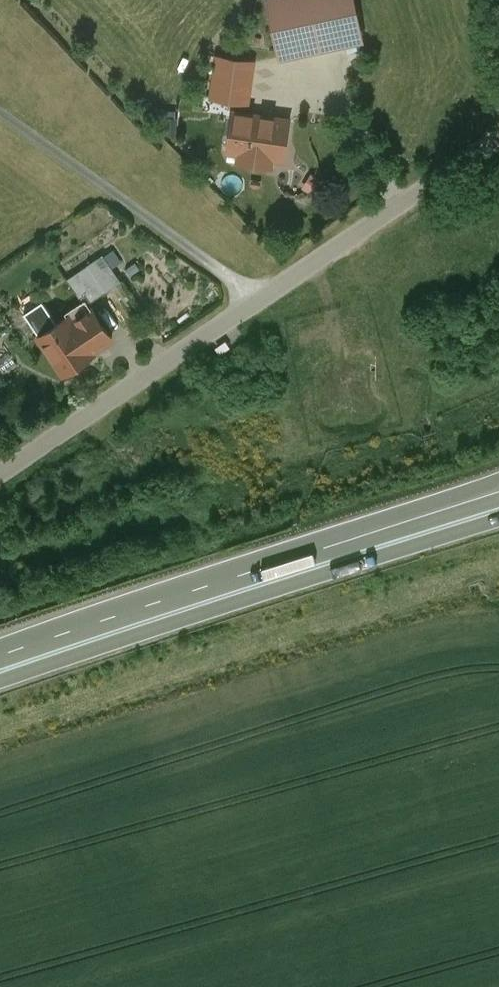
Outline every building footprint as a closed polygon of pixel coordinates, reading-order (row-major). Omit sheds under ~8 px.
[(280,56),(360,39),(352,0),(269,0),(280,56)] [(253,61),(217,56),(211,96),(247,100),(253,61)] [(288,119),(233,111),(228,150),(245,152),(244,161),(263,164),(265,155),(277,157),(280,139),(285,139),(288,119)] [(307,172),(300,183),(314,191),(320,181),(307,172)] [(102,254),(67,278),(85,305),(121,281),(102,254)] [(92,308),(72,322),(92,351),(112,338),(92,308)] [(67,315),(37,335),(63,373),(93,353),(92,351),(72,322),(67,315)]
